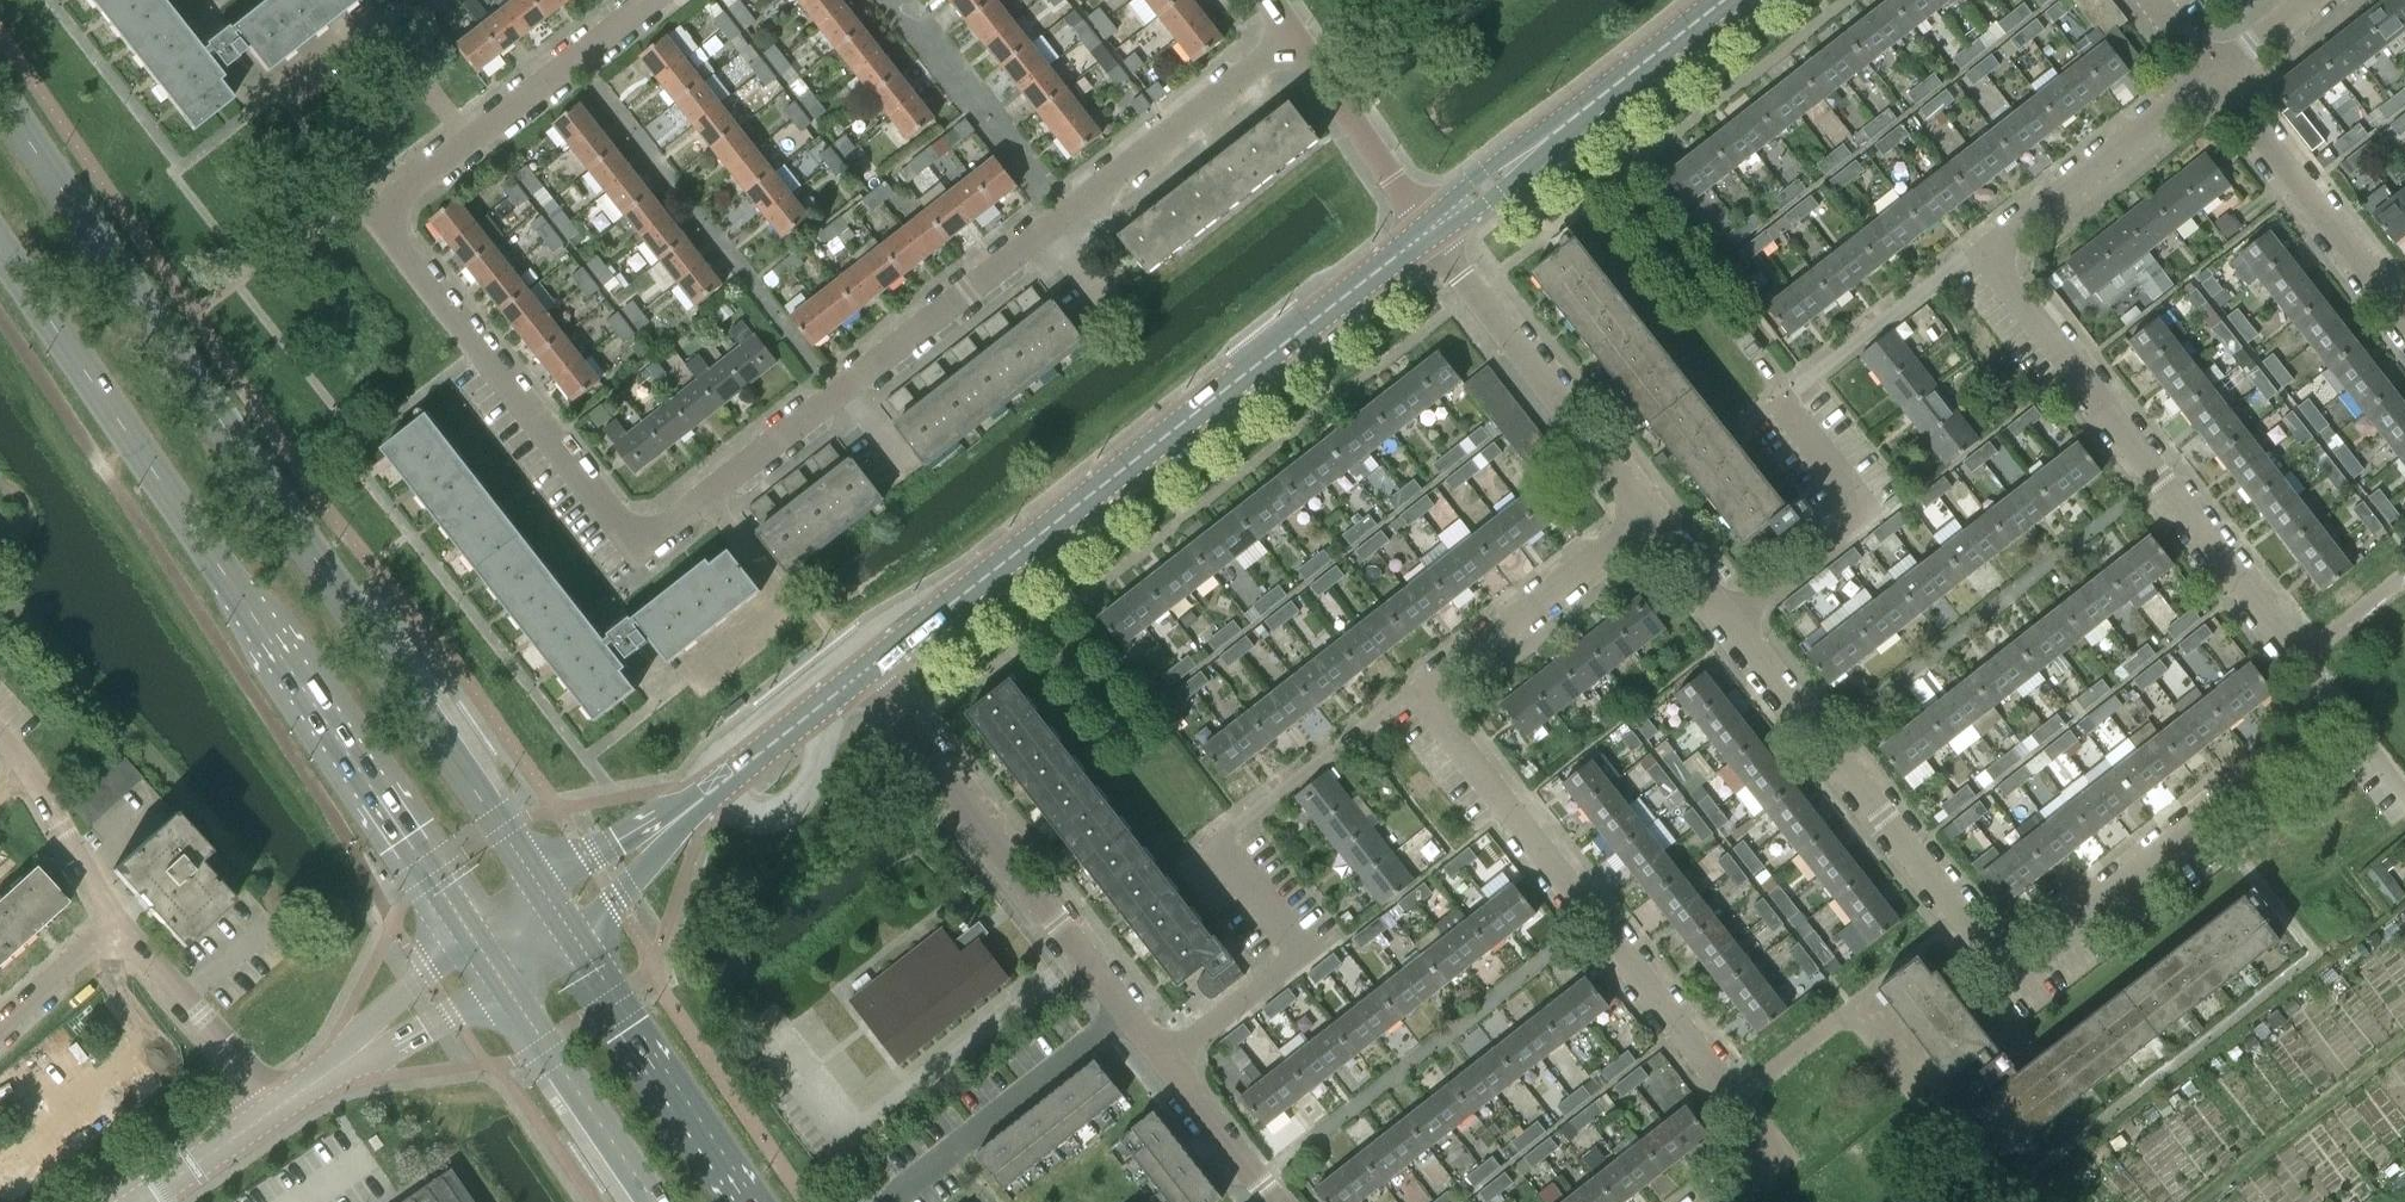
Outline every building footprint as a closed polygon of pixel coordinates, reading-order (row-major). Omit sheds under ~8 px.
[(178,19),(163,0),(89,0),(192,131),(232,100),(218,81),(224,77),(178,19)] [(357,1),(356,0),(264,0),(230,27),(266,73),(357,1)] [(418,0),(425,9),(435,1),(435,0),(418,0)] [(543,19),(528,0),(513,0),(500,10),(520,37),(543,19)] [(543,19),(566,2),(564,0),(528,0),(543,19)] [(841,0),(809,0),(802,5),(820,28),(846,7),(841,0)] [(967,22),(995,0),(950,0),(967,22)] [(985,45),(1014,22),(996,0),(995,0),(967,22),(985,45)] [(1159,17),(1181,0),(1146,0),(1159,17)] [(1177,39),(1206,17),(1193,0),(1181,0),(1159,17),(1177,39)] [(1868,18),(1891,47),(1914,29),(1891,0),(1868,18)] [(1914,29),(1936,12),(1927,0),(1891,0),(1914,29)] [(1936,12),(1951,0),(1927,0),(1936,12)] [(2086,17),(2108,0),(2085,0),(2077,6),(2086,17)] [(2095,29),(2119,10),(2111,0),(2108,0),(2086,17),(2095,29)] [(2363,18),(2385,46),(2404,31),(2404,25),(2385,0),(2363,18)] [(2404,25),(2404,0),(2386,0),(2385,0),(2404,25)] [(738,19),(747,11),(739,1),(729,9),(738,19)] [(2067,13),(2059,2),(2046,12),(2054,23),(2067,13)] [(2011,14),(2019,24),(2033,14),(2024,4),(2011,14)] [(864,30),(846,7),(820,28),(838,50),(864,30)] [(1098,28),(1108,20),(1099,9),(1089,17),(1098,28)] [(477,28),(498,54),(520,37),(500,10),(477,28)] [(2119,10),(2095,29),(2097,31),(2097,30),(2104,39),(2116,29),(2128,21),(2119,10)] [(755,22),(747,11),(738,19),(746,30),(755,22)] [(722,31),(732,24),(723,13),(714,21),(722,31)] [(1998,24),(2006,34),(2019,24),(2011,14),(1998,24)] [(1224,40),(1206,17),(1177,39),(1195,62),(1224,40)] [(1868,18),(1846,35),(1868,64),(1891,47),(1868,18)] [(2363,18),(2341,36),(2363,64),(2385,46),(2363,18)] [(1117,31),(1108,20),(1098,28),(1107,39),(1117,31)] [(2023,30),(2031,41),(2044,31),(2036,20),(2023,30)] [(985,45),(1002,67),(1031,44),(1014,22),(985,45)] [(1092,33),(1083,22),(1073,30),(1081,41),(1092,33)] [(740,34),(732,24),(722,31),(730,42),(740,34)] [(474,73),(498,54),(477,28),(454,46),(474,73)] [(227,29),(206,45),(235,82),(248,72),(237,58),(245,52),(227,29)] [(2097,30),(2097,31),(2088,38),(2097,49),(2083,60),(2106,90),(2130,72),(2125,66),(2138,57),(2116,29),(2104,39),(2097,30)] [(882,52),(864,30),(838,50),(855,73),(882,52)] [(2023,30),(2010,40),(2019,51),(2031,41),(2023,30)] [(1101,44),(1092,33),(1081,41),(1090,52),(1101,44)] [(1846,35),(1823,53),(1846,82),(1868,64),(1846,35)] [(2341,36),(2318,53),(2340,82),(2363,64),(2341,36)] [(659,81),(685,60),(667,37),(641,57),(659,81)] [(702,49),(711,61),(724,51),(715,39),(702,49)] [(1966,49),(1974,59),(1987,49),(1979,39),(1966,49)] [(1002,67),(1020,90),(1049,67),(1031,44),(1002,67)] [(773,64),(783,56),(775,46),(765,54),(773,64)] [(1124,62),(1133,73),(1158,54),(1152,47),(1138,58),(1135,54),(1124,62)] [(1953,59),(1961,70),(1974,59),(1966,49),(1953,59)] [(899,75),(882,52),(855,73),(873,95),(899,75)] [(1823,53),(1801,70),(1823,99),(1846,82),(1823,53)] [(2318,53),(2296,71),(2318,99),(2340,82),(2318,53)] [(1978,65),(1986,76),(1999,66),(1991,55),(1978,65)] [(791,67),(783,56),(773,64),(781,75),(791,67)] [(758,76),(767,68),(759,58),(749,66),(758,76)] [(703,83),(685,60),(659,81),(677,103),(703,83)] [(2083,60),(2061,78),(2084,107),(2106,90),(2083,60)] [(1978,65),(1966,75),(1974,86),(1986,76),(1978,65)] [(1127,78),(1125,75),(1118,66),(1108,75),(1117,87),(1127,78)] [(1020,90),(1038,112),(1067,89),(1049,67),(1020,90)] [(775,79),(767,68),(758,76),(766,87),(775,79)] [(1801,70),(1778,88),(1801,117),(1823,99),(1801,70)] [(2296,71),(2272,89),(2295,117),(2318,99),(2296,71)] [(1921,84),(1929,95),(1942,84),(1933,74),(1921,84)] [(917,97),(899,75),(873,95),(891,118),(917,97)] [(2061,125),(2084,107),(2061,78),(2038,96),(2061,125)] [(677,103),(695,126),(721,105),(703,83),(677,103)] [(1147,91),(1156,103),(1167,94),(1158,83),(1147,91)] [(1908,94),(1916,105),(1929,95),(1921,84),(1908,94)] [(1778,88),(1756,105),(1778,134),(1801,117),(1778,88)] [(1038,112),(1055,135),(1084,112),(1067,89),(1038,112)] [(1933,100),(1942,111),(1955,101),(1946,90),(1933,100)] [(2399,110),(2404,106),(2404,91),(2404,90),(2392,100),(2399,110)] [(808,109),(818,101),(810,91),(800,99),(808,109)] [(1140,116),(1151,107),(1141,96),(1131,104),(1140,116)] [(2038,96),(2016,113),(2039,142),(2061,125),(2038,96)] [(935,121),(917,97),(891,118),(909,141),(935,121)] [(1933,100),(1920,111),(1929,121),(1942,111),(1933,100)] [(2379,110),(2387,120),(2399,110),(2392,100),(2379,110)] [(826,112),(818,101),(808,109),(816,120),(826,112)] [(793,121),(803,114),(794,103),(785,111),(793,121)] [(1259,110),(1248,119),(1257,131),(1234,149),(1263,186),(1320,141),(1292,103),(1268,122),(1259,110)] [(554,125),(572,148),(599,128),(581,104),(554,125)] [(739,128),(721,105),(695,126),(712,148),(739,128)] [(1756,105),(1733,123),(1756,152),(1778,134),(1756,105)] [(1875,119),(1884,130),(1897,120),(1889,109),(1875,119)] [(1103,135),(1084,112),(1055,135),(1074,158),(1103,135)] [(2016,160),(2039,142),(2016,113),(1993,131),(2016,160)] [(811,124),(803,114),(793,121),(801,132),(811,124)] [(2391,126),(2399,136),(2404,131),(2404,117),(2404,116),(2391,126)] [(1862,130),(1871,140),(1884,130),(1875,119),(1862,130)] [(966,120),(954,129),(963,140),(974,131),(966,120)] [(1733,123),(1711,140),(1733,170),(1756,152),(1733,123)] [(1888,135),(1896,146),(1909,136),(1901,125),(1888,135)] [(2346,135),(2354,146),(2367,136),(2359,126),(2346,135)] [(617,150),(599,128),(572,148),(590,171),(617,150)] [(712,148),(730,171),(756,150),(739,128),(712,148)] [(1993,131),(1971,148),(1994,178),(2016,160),(1993,131)] [(1888,135),(1875,146),(1883,156),(1896,146),(1888,135)] [(2334,145),(2341,155),(2354,146),(2346,135),(2334,145)] [(845,136),(835,144),(844,155),(853,147),(845,136)] [(1711,140),(1688,158),(1711,187),(1733,170),(1711,140)] [(2359,151),(2367,161),(2379,151),(2372,141),(2359,151)] [(1830,155),(1839,165),(1852,155),(1843,144),(1830,155)] [(861,157),(853,147),(844,155),(852,165),(861,157)] [(920,156),(928,167),(940,158),(931,147),(920,156)] [(838,159),(830,149),(830,148),(820,156),(828,167),(838,159)] [(1971,195),(1994,178),(1971,148),(1948,166),(1971,195)] [(1207,230),(1263,186),(1234,149),(1212,166),(1203,154),(1191,163),(1200,175),(1177,193),(1207,230)] [(590,171),(608,193),(634,173),(617,150),(590,171)] [(774,173),(756,150),(730,171),(748,193),(774,173)] [(2324,169),(2335,161),(2327,150),(2316,158),(2324,169)] [(2359,151),(2346,161),(2354,171),(2367,161),(2359,151)] [(2178,176),(2203,207),(2231,186),(2206,154),(2178,176)] [(1818,165),(1826,175),(1839,165),(1830,155),(1818,165)] [(920,156),(909,165),(917,176),(928,167),(920,156)] [(995,158),(972,176),(995,206),(1019,188),(995,158)] [(1711,187),(1688,158),(1665,176),(1687,205),(1711,187)] [(847,170),(838,159),(828,167),(837,177),(847,170)] [(1843,171),(1851,181),(1864,171),(1856,161),(1843,171)] [(1948,166),(1926,183),(1948,213),(1971,195),(1948,166)] [(518,174),(526,184),(535,177),(527,167),(518,174)] [(1843,171),(1830,181),(1838,191),(1851,181),(1843,171)] [(652,195),(634,173),(608,193),(625,216),(652,195)] [(748,193),(766,216),(792,195),(774,173),(748,193)] [(973,223),(995,206),(972,176),(949,193),(973,223)] [(2178,176),(2150,198),(2175,229),(2203,207),(2178,176)] [(543,187),(535,177),(526,184),(534,195),(543,187)] [(502,186),(510,197),(520,189),(512,178),(502,186)] [(1786,190),(1794,200),(1806,190),(1798,180),(1786,190)] [(886,183),(875,191),(883,202),(894,193),(886,183)] [(1926,230),(1948,213),(1926,183),(1903,201),(1926,230)] [(528,199),(520,189),(510,197),(518,207),(528,199)] [(557,201),(565,210),(569,211),(582,200),(573,189),(557,201)] [(1773,200),(1781,210),(1794,200),(1786,190),(1773,200)] [(2404,210),(2404,190),(2395,198),(2404,210)] [(875,191),(871,195),(864,200),(872,211),(883,202),(875,191)] [(973,223),(949,193),(927,211),(950,241),(973,223)] [(1149,275),(1207,230),(1177,193),(1155,210),(1146,198),(1135,207),(1144,219),(1121,237),(1149,275)] [(652,195),(625,216),(643,238),(670,218),(652,195)] [(810,218),(792,195),(766,216),(784,239),(810,218)] [(1798,206),(1806,216),(1819,206),(1811,196),(1798,206)] [(2147,251),(2175,229),(2150,198),(2122,219),(2147,251)] [(2404,236),(2404,210),(2395,198),(2372,216),(2394,245),(2404,236)] [(450,244),(476,223),(458,200),(432,221),(450,244)] [(544,208),(550,216),(561,208),(555,200),(544,208)] [(1903,201),(1881,219),(1903,248),(1926,230),(1903,201)] [(1798,206),(1785,216),(1793,226),(1806,216),(1798,206)] [(928,258),(950,241),(927,211),(904,229),(928,258)] [(553,219),(561,230),(571,222),(563,212),(553,219)] [(1740,225),(1748,236),(1761,225),(1753,215),(1740,225)] [(537,232),(547,223),(541,216),(531,224),(537,232)] [(2239,229),(2229,216),(2217,225),(2228,238),(2239,229)] [(687,240),(670,218),(643,238),(661,261),(687,240)] [(849,229),(841,218),(830,227),(838,238),(849,229)] [(1881,266),(1903,248),(1881,219),(1858,236),(1881,266)] [(2147,251),(2122,219),(2067,263),(2091,295),(2147,251)] [(579,232),(571,222),(561,230),(569,240),(570,240),(579,232)] [(450,244),(468,266),(494,246),(476,223),(450,244)] [(537,232),(545,242),(555,234),(547,223),(537,232)] [(1727,235),(1735,246),(1748,236),(1740,225),(1727,235)] [(838,238),(830,227),(819,236),(827,246),(838,238)] [(928,258),(904,229),(882,246),(905,276),(928,258)] [(1789,510),(1783,503),(1576,240),(1569,230),(1552,243),(1559,253),(1532,275),(1745,545),(1771,525),(1780,537),(1801,521),(1791,508),(1789,510)] [(1753,241),(1761,252),(1774,241),(1766,231),(1753,241)] [(576,247),(585,240),(579,232),(570,240),(576,247)] [(2258,278),(2287,255),(2269,232),(2240,255),(2258,278)] [(564,244),(555,234),(545,242),(554,252),(564,244)] [(1858,236),(1835,254),(1858,283),(1881,266),(1858,236)] [(661,261),(679,283),(705,263),(687,240),(661,261)] [(1753,241),(1740,251),(1748,262),(1761,252),(1753,241)] [(468,266),(485,289),(512,268),(494,246),(468,266)] [(882,294),(905,276),(882,246),(859,264),(882,294)] [(804,264),(796,254),(785,262),(793,273),(804,264)] [(1836,301),(1858,283),(1835,254),(1813,271),(1836,301)] [(2305,278),(2287,255),(2258,278),(2276,300),(2305,278)] [(588,264),(597,275),(606,267),(598,257),(588,264)] [(793,273),(785,262),(774,271),(782,282),(793,273)] [(2174,285),(2156,262),(2135,278),(2153,301),(2174,285)] [(723,286),(705,263),(679,283),(697,307),(723,286)] [(882,294),(859,264),(837,281),(860,311),(882,294)] [(619,284),(606,267),(597,275),(610,292),(619,284)] [(485,289),(503,312),(529,291),(512,268),(485,289)] [(573,277),(581,287),(591,279),(583,269),(573,277)] [(2197,278),(2202,285),(2212,277),(2213,276),(2208,269),(2197,278)] [(1813,271),(1790,289),(1813,318),(1836,301),(1813,271)] [(2202,285),(2212,297),(2222,290),(2212,277),(2202,285)] [(2276,300),(2294,323),(2323,300),(2305,278),(2276,300)] [(599,289),(591,279),(581,287),(589,297),(599,289)] [(837,329),(860,311),(837,281),(814,299),(837,329)] [(1024,295),(1070,354),(1087,341),(1057,302),(1055,304),(1049,309),(1033,289),(1034,288),(1033,287),(1024,295)] [(1790,336),(1813,318),(1790,289),(1767,307),(1790,336)] [(2196,310),(2206,302),(2196,289),(2186,297),(2196,310)] [(2231,292),(2226,295),(2222,290),(2212,297),(2220,308),(2234,297),(2231,292)] [(503,312),(521,334),(547,314),(529,291),(503,312)] [(618,302),(632,320),(641,313),(633,302),(627,295),(618,302)] [(1008,307),(1054,367),(1070,354),(1024,295),(1008,307)] [(837,329),(814,299),(790,317),(814,347),(837,329)] [(2340,323),(2323,300),(2294,323),(2311,345),(2340,323)] [(727,305),(716,314),(723,323),(734,314),(727,305)] [(992,319),(1038,379),(1054,367),(1008,307),(992,319)] [(2228,317),(2238,330),(2248,322),(2238,309),(2228,317)] [(641,313),(632,320),(640,330),(649,323),(641,313)] [(521,334),(539,357),(565,336),(547,314),(521,334)] [(608,321),(617,332),(626,324),(618,314),(608,321)] [(976,332),(1022,392),(1038,379),(992,319),(976,332)] [(2129,342),(2147,365),(2176,343),(2157,320),(2129,342)] [(742,346),(726,358),(748,386),(777,364),(755,336),(743,321),(730,332),(742,346)] [(2222,343),(2232,335),(2222,322),(2212,330),(2222,343)] [(2238,330),(2248,343),(2258,335),(2248,322),(2238,330)] [(2311,345),(2329,368),(2358,345),(2340,323),(2311,345)] [(634,335),(626,324),(617,332),(625,343),(634,335)] [(710,343),(697,326),(690,331),(703,348),(710,343)] [(1861,356),(1883,384),(1915,359),(1893,331),(1861,356)] [(960,344),(1007,404),(1022,392),(976,332),(960,344)] [(2242,348),(2232,335),(2222,343),(2232,356),(2242,348)] [(539,357),(556,379),(583,359),(565,336),(539,357)] [(648,353),(640,343),(631,349),(639,360),(648,353)] [(2147,365),(2165,388),(2193,365),(2176,343),(2147,365)] [(944,357),(991,416),(1007,404),(960,344),(944,357)] [(2376,368),(2358,345),(2329,368),(2347,390),(2376,368)] [(1440,353),(1416,371),(1439,400),(1462,382),(1440,353)] [(2263,362),(2273,375),(2283,367),(2273,354),(2263,362)] [(699,356),(686,366),(697,381),(699,380),(721,408),(748,386),(726,358),(711,370),(699,356)] [(928,369),(975,429),(991,416),(944,357),(928,369)] [(601,382),(583,359),(556,379),(575,403),(601,382)] [(1883,384),(1904,411),(1936,386),(1915,359),(1883,384)] [(666,377),(657,365),(649,370),(659,382),(666,377)] [(2165,388),(2182,410),(2211,388),(2193,365),(2165,388)] [(1497,378),(1489,366),(1464,385),(1473,396),(1497,378)] [(2257,388),(2267,380),(2257,367),(2246,375),(2257,388)] [(2273,375),(2283,388),(2293,380),(2283,367),(2273,375)] [(2347,390),(2364,413),(2393,390),(2376,368),(2347,390)] [(912,381),(959,441),(975,429),(928,369),(912,381)] [(1416,371),(1394,388),(1417,417),(1439,400),(1416,371)] [(1497,378),(1473,396),(1482,408),(1506,389),(1497,378)] [(697,381),(671,401),(693,429),(721,408),(699,380),(697,381)] [(2277,393),(2267,380),(2257,388),(2267,400),(2277,393)] [(896,394),(943,454),(959,441),(912,381),(896,394)] [(1904,411),(1925,438),(1957,413),(1936,386),(1904,411)] [(1394,388),(1371,406),(1394,435),(1417,417),(1394,388)] [(2182,410),(2200,433),(2228,410),(2211,388),(2182,410)] [(1506,389),(1482,408),(1490,419),(1515,400),(1506,389)] [(2393,390),(2364,413),(2382,435),(2404,417),(2404,405),(2393,390)] [(896,428),(926,467),(943,454),(896,394),(887,402),(888,402),(904,422),(897,427),(896,428)] [(1515,400),(1490,419),(1499,430),(1524,411),(1515,400)] [(2298,408),(2308,421),(2318,412),(2308,400),(2298,408)] [(665,451),(693,429),(671,401),(643,423),(665,451)] [(1371,406),(1349,424),(1372,453),(1394,435),(1371,406)] [(586,418),(597,431),(610,421),(599,407),(586,418)] [(2034,407),(2021,417),(2029,428),(2042,417),(2034,407)] [(2200,433),(2217,455),(2246,433),(2228,410),(2200,433)] [(2292,433),(2302,425),(2292,412),(2282,420),(2292,433)] [(2308,421),(2318,433),(2328,425),(2318,412),(2308,421)] [(1947,466),(1979,441),(1957,413),(1925,438),(1947,466)] [(628,667),(584,610),(524,535),(430,414),(424,419),(384,450),(596,721),(636,690),(622,672),(628,667)] [(1513,447),(1537,428),(1528,417),(1504,436),(1513,447)] [(2021,417),(2008,427),(2017,438),(2029,428),(2021,417)] [(2400,458),(2404,454),(2404,417),(2382,435),(2400,458)] [(617,420),(603,430),(615,445),(637,473),(665,451),(643,423),(628,435),(617,420)] [(1349,424),(1326,441),(1349,470),(1372,453),(1349,424)] [(2312,438),(2302,425),(2292,433),(2302,446),(2312,438)] [(1469,437),(1477,447),(1490,438),(1481,427),(1469,437)] [(1546,439),(1537,428),(1513,447),(1521,458),(1546,439)] [(2217,455),(2235,478),(2263,456),(2246,433),(2217,455)] [(1530,470),(1554,451),(1546,439),(1521,458),(1530,470)] [(1326,441),(1304,459),(1327,488),(1349,470),(1326,441)] [(1976,452),(1984,463),(1997,453),(1989,442),(1976,452)] [(1502,454),(1494,443),(1482,453),(1490,463),(1502,454)] [(2056,461),(2078,490),(2101,472),(2079,443),(2056,461)] [(822,452),(868,512),(885,499),(854,460),(853,461),(847,466),(831,446),(832,445),(831,444),(822,452)] [(2334,453),(2343,465),(2354,457),(2343,444),(2334,453)] [(1446,455),(1454,465),(1467,455),(1459,445),(1446,455)] [(1563,461),(1554,451),(1530,470),(1539,481),(1563,462),(1563,461)] [(868,512),(822,452),(806,464),(852,524),(868,512)] [(1668,459),(1663,452),(1655,459),(1660,466),(1668,459)] [(1976,452),(1963,463),(1971,473),(1984,463),(1976,452)] [(1433,465),(1442,475),(1454,465),(1446,455),(1433,465)] [(2235,478),(2253,500),(2281,478),(2263,456),(2235,478)] [(2327,478),(2338,470),(2328,457),(2317,465),(2327,478)] [(2343,465),(2353,478),(2364,470),(2354,457),(2343,465)] [(1304,459),(1281,476),(1304,505),(1327,488),(1304,459)] [(1459,471),(1467,481),(1479,471),(1471,461),(1459,471)] [(2056,508),(2078,490),(2056,461),(2033,479),(2056,508)] [(790,477),(837,537),(852,524),(806,464),(790,477)] [(2348,483),(2338,470),(2327,478),(2338,490),(2348,483)] [(1459,471),(1446,481),(1454,491),(1467,481),(1459,471)] [(1281,476),(1259,494),(1281,523),(1304,505),(1281,476)] [(774,489),(821,549),(837,537),(790,477),(774,489)] [(1931,488),(1939,498),(1952,488),(1944,478),(1931,488)] [(2253,500),(2270,523),(2299,501),(2281,478),(2253,500)] [(2010,496),(2033,525),(2056,508),(2033,479),(2010,496)] [(1401,490),(1409,500),(1422,491),(1414,480),(1401,490)] [(1543,483),(1519,502),(1542,530),(1565,512),(1543,483)] [(1931,488),(1918,498),(1927,508),(1939,498),(1931,488)] [(805,561),(821,549),(774,489),(758,501),(805,561)] [(1389,500),(1397,510),(1409,500),(1401,490),(1389,500)] [(2368,498),(2379,511),(2389,503),(2379,490),(2368,498)] [(1259,494),(1236,512),(1259,541),(1281,523),(1259,494)] [(1414,506),(1422,516),(1435,506),(1427,496),(1414,506)] [(2011,543),(2033,525),(2010,496),(1988,514),(2011,543)] [(758,535),(788,574),(805,561),(758,501),(748,509),(749,510),(750,509),(765,530),(759,534),(758,535)] [(2270,523),(2288,545),(2316,523),(2299,501),(2270,523)] [(1519,548),(1542,530),(1519,502),(1497,519),(1519,548)] [(2362,523),(2373,515),(2363,502),(2352,511),(2362,523)] [(2379,511),(2389,523),(2399,516),(2389,503),(2379,511)] [(1414,506),(1401,516),(1409,526),(1422,516),(1414,506)] [(1236,512),(1214,529),(1236,558),(1259,541),(1236,512)] [(1886,523),(1894,533),(1907,523),(1899,513),(1886,523)] [(1965,531),(1988,560),(2011,543),(1988,514),(1965,531)] [(1356,525),(1364,536),(1377,526),(1369,515),(1356,525)] [(2383,528),(2373,515),(2362,523),(2372,536),(2383,528)] [(1497,519),(1474,537),(1497,566),(1519,548),(1497,519)] [(1886,523),(1873,533),(1881,544),(1894,533),(1886,523)] [(2288,545),(2305,568),(2334,546),(2316,523),(2288,545)] [(1344,536),(1352,546),(1364,536),(1356,525),(1344,536)] [(1214,529),(1191,547),(1214,576),(1236,558),(1214,529)] [(1369,541),(1377,552),(1389,542),(1382,531),(1369,541)] [(1966,578),(1988,560),(1965,531),(1943,549),(1966,578)] [(2151,536),(2128,554),(2151,583),(2174,565),(2151,536)] [(1474,583),(1497,566),(1474,537),(1452,554),(1474,583)] [(1369,541),(1356,551),(1364,562),(1377,552),(1369,541)] [(2352,569),(2334,546),(2305,568),(2323,591),(2352,569)] [(1191,547),(1169,564),(1191,593),(1214,576),(1191,547)] [(1841,558),(1849,569),(1862,558),(1854,548),(1841,558)] [(1920,567),(1943,596),(1966,578),(1943,549),(1920,567)] [(1311,561),(1319,571),(1332,561),(1324,551),(1311,561)] [(712,566),(709,562),(707,560),(634,618),(639,624),(670,663),(762,592),(730,552),(712,566)] [(1452,554),(1429,572),(1452,601),(1474,583),(1452,554)] [(2151,583),(2128,554),(2105,572),(2128,601),(2151,583)] [(1841,558),(1828,568),(1836,579),(1849,569),(1841,558)] [(1299,571),(1307,581),(1319,571),(1311,561),(1299,571)] [(1169,564),(1146,582),(1169,611),(1191,593),(1169,564)] [(1344,577),(1337,567),(1324,577),(1332,587),(1344,577)] [(1921,613),(1943,596),(1920,567),(1898,584),(1921,613)] [(1429,618),(1452,601),(1429,572),(1407,590),(1429,618)] [(2105,572),(2083,589),(2106,618),(2128,601),(2105,572)] [(1332,587),(1324,577),(1311,587),(1319,597),(1332,587)] [(1146,582),(1124,600),(1146,629),(1169,611),(1146,582)] [(1796,594),(1804,604),(1817,593),(1809,583),(1796,594)] [(1875,602),(1898,631),(1921,613),(1898,584),(1875,602)] [(1266,596),(1274,606),(1287,596),(1279,586),(1266,596)] [(2083,589),(2061,607),(2083,636),(2106,618),(2083,589)] [(1407,590),(1384,607),(1407,636),(1429,618),(1407,590)] [(2152,591),(2141,603),(2162,623),(2174,611),(2152,591)] [(1796,594),(1783,604),(1792,614),(1804,604),(1796,594)] [(1254,606),(1262,616),(1274,606),(1266,596),(1254,606)] [(1641,596),(1613,618),(1638,650),(1666,628),(1641,596)] [(1123,647),(1146,629),(1124,600),(1100,618),(1123,647)] [(1279,612),(1287,622),(1300,612),(1292,602),(1279,612)] [(1876,648),(1898,631),(1875,602),(1853,620),(1876,648)] [(1384,654),(1407,636),(1384,607),(1362,625),(1384,654)] [(2061,607),(2038,625),(2061,654),(2083,636),(2061,607)] [(2179,619),(2187,629),(2200,619),(2192,609),(2179,619)] [(1279,612),(1266,622),(1274,632),(1287,622),(1279,612)] [(1613,618),(1585,639),(1610,671),(1638,650),(1613,618)] [(631,619),(610,636),(639,673),(653,663),(642,648),(649,642),(631,619)] [(2167,629),(2175,639),(2187,629),(2179,619),(2167,629)] [(1830,637),(1853,666),(1876,648),(1853,620),(1830,637)] [(1222,631),(1229,641),(1242,632),(1234,621),(1222,631)] [(1362,625),(1339,643),(1362,671),(1384,654),(1362,625)] [(2038,625),(2016,642),(2038,671),(2061,654),(2038,625)] [(2192,635),(2200,645),(2213,635),(2205,625),(2192,635)] [(1208,641),(1216,651),(1229,641),(1222,631),(1208,641)] [(2192,635),(2179,645),(2187,655),(2200,645),(2192,635)] [(1234,647),(1242,657),(1254,647),(1247,637),(1234,647)] [(1830,684),(1853,666),(1830,637),(1807,655),(1830,684)] [(1585,639),(1558,661),(1583,693),(1610,671),(1585,639)] [(2016,642),(1993,660),(2016,689),(2038,671),(2016,642)] [(1339,689),(1362,671),(1339,643),(1316,660),(1339,689)] [(2134,655),(2142,665),(2155,655),(2147,644),(2134,655)] [(1234,647),(1221,657),(1229,667),(1242,657),(1234,647)] [(2121,665),(2129,675),(2142,665),(2134,655),(2121,665)] [(1176,666),(1184,677),(1197,667),(1189,656),(1176,666)] [(1316,660),(1294,678),(1316,707),(1339,689),(1316,660)] [(1993,660),(1971,678),(1994,707),(2016,689),(1993,660)] [(2147,670),(2155,681),(2168,671),(2160,660),(2147,670)] [(1558,661),(1530,682),(1555,714),(1583,693),(1558,661)] [(2274,692),(2251,663),(2228,681),(2251,710),(2274,692)] [(1155,699),(1171,687),(1184,677),(1176,666),(1147,689),(1155,699)] [(2147,670),(2134,680),(2142,691),(2155,681),(2147,670)] [(1189,682),(1196,692),(1209,682),(1201,672),(1189,682)] [(1694,718),(1723,696),(1705,673),(1676,695),(1694,718)] [(1294,724),(1316,707),(1294,678),(1271,695),(1294,724)] [(1971,678),(1948,695),(1971,724),(1994,707),(1971,678)] [(2089,689),(2097,700),(2110,690),(2102,679),(2089,689)] [(1012,680),(1008,684),(968,715),(1180,986),(1206,966),(1209,970),(1199,979),(1215,999),(1245,975),(1236,964),(1237,963),(1226,950),(1224,951),(1012,680)] [(2205,699),(2228,728),(2251,710),(2228,681),(2205,699)] [(1189,682),(1176,692),(1184,702),(1196,692),(1189,682)] [(1527,736),(1555,714),(1530,682),(1502,704),(1527,736)] [(2076,700),(2084,710),(2097,700),(2089,689),(2076,700)] [(1271,695),(1249,713),(1271,742),(1294,724),(1271,695)] [(1948,695),(1926,713),(1949,742),(1971,724),(1948,695)] [(2102,706),(2110,716),(2123,706),(2115,695),(2102,706)] [(1741,718),(1723,696),(1694,718),(1712,741),(1741,718)] [(722,715),(726,720),(747,704),(743,699),(722,715)] [(2228,728),(2205,699),(2183,717),(2206,746),(2228,728)] [(2102,706),(2089,716),(2097,726),(2110,716),(2102,706)] [(1249,759),(1271,742),(1249,713),(1226,731),(1249,759)] [(1926,713),(1903,731),(1926,760),(1949,742),(1926,713)] [(2044,725),(2052,735),(2065,725),(2057,714),(2044,725)] [(2160,734),(2183,763),(2206,746),(2183,717),(2160,734)] [(1758,741),(1741,718),(1712,741),(1730,763),(1758,741)] [(1638,727),(1648,740),(1658,732),(1648,719),(1638,727)] [(2052,735),(2044,725),(2031,735),(2039,745),(2052,735)] [(1249,759),(1226,731),(1203,749),(1226,778),(1249,759)] [(1903,778),(1926,760),(1903,731),(1880,749),(1903,778)] [(2078,741),(2070,731),(2057,741),(2065,751),(2078,741)] [(1632,752),(1643,745),(1632,732),(1622,740),(1632,752)] [(2138,752),(2161,781),(2183,763),(2160,734),(2138,752)] [(1776,763),(1758,741),(1730,763),(1747,786),(1776,763)] [(2057,741),(2044,751),(2052,762),(2058,757),(2065,751),(2057,741)] [(1999,760),(2007,771),(2020,761),(2012,750),(1999,760)] [(1663,759),(1673,772),(1683,764),(1673,751),(1663,759)] [(2116,770),(2138,799),(2161,781),(2138,752),(2116,770)] [(123,757),(113,767),(132,788),(143,778),(123,757)] [(1986,770),(1994,781),(2007,771),(1999,760),(1986,770)] [(1563,784),(1582,807),(1610,784),(1592,761),(1563,784)] [(1542,775),(1532,762),(1521,771),(1531,784),(1542,775)] [(1794,786),(1776,763),(1747,786),(1765,808),(1794,786)] [(1657,784),(1667,776),(1657,764),(1647,772),(1657,784)] [(1673,772),(1683,785),(1693,776),(1683,764),(1673,772)] [(2012,776),(2020,787),(2033,777),(2025,766),(2012,776)] [(113,767),(102,777),(122,798),(132,788),(113,767)] [(2093,787),(2116,816),(2138,799),(2116,770),(2093,787)] [(1328,771),(1296,797),(1318,824),(1350,799),(1328,771)] [(1677,789),(1667,776),(1657,784),(1667,797),(1677,789)] [(2012,776),(1999,786),(2007,797),(2020,787),(2012,776)] [(102,777),(91,786),(111,808),(122,798),(102,777)] [(1628,807),(1610,784),(1582,807),(1599,829),(1628,807)] [(91,786),(81,796),(100,817),(111,808),(91,786)] [(1811,808),(1794,786),(1765,808),(1783,831),(1811,808)] [(1954,796),(1962,806),(1975,796),(1967,786),(1954,796)] [(2071,805),(2093,834),(2116,816),(2093,787),(2071,805)] [(90,827),(90,826),(100,817),(81,796),(70,806),(90,827)] [(1698,804),(1708,817),(1719,809),(1709,796),(1698,804)] [(1941,806),(1949,816),(1962,806),(1954,796),(1941,806)] [(1372,826),(1350,799),(1318,824),(1340,852),(1372,826)] [(1967,812),(1975,822),(1988,812),(1980,801),(1967,812)] [(2048,823),(2071,851),(2093,834),(2071,805),(2048,823)] [(1599,829),(1617,852),(1646,829),(1628,807),(1599,829)] [(1829,831),(1811,808),(1783,831),(1800,853),(1829,831)] [(1693,829),(1702,821),(1693,809),(1683,816),(1693,829)] [(1708,817),(1718,830),(1729,821),(1719,809),(1708,817)] [(1967,812),(1954,822),(1962,832),(1975,822),(1967,812)] [(175,813),(112,871),(136,897),(138,895),(149,908),(148,909),(183,948),(234,900),(200,863),(211,853),(175,813)] [(1712,834),(1702,821),(1693,829),(1703,841),(1712,834)] [(2026,840),(2048,869),(2071,851),(2048,823),(2026,840)] [(1361,879),(1393,854),(1372,826),(1340,852),(1361,879)] [(1617,852),(1635,874),(1663,852),(1646,829),(1617,852)] [(1847,853),(1829,831),(1800,853),(1818,876),(1847,853)] [(2003,858),(2026,887),(2048,869),(2026,840),(2003,858)] [(1733,849),(1743,862),(1753,854),(1744,841),(1733,849)] [(1456,858),(1464,869),(1477,858),(1469,848),(1456,858)] [(1635,874),(1652,897),(1681,874),(1663,852),(1635,874)] [(1728,874),(1738,866),(1728,853),(1718,861),(1728,874)] [(1864,876),(1847,853),(1818,876),(1836,898),(1864,876)] [(2392,853),(2382,861),(2389,870),(2399,862),(2392,853)] [(1415,881),(1393,854),(1361,879),(1383,907),(1415,881)] [(1743,862),(1753,875),(1763,867),(1753,854),(1743,862)] [(1456,858),(1453,861),(1443,869),(1452,879),(1464,869),(1456,858)] [(1980,876),(2003,905),(2026,887),(2003,858),(1980,876)] [(2404,895),(2380,863),(2365,875),(2389,907),(2404,895)] [(1748,879),(1738,866),(1728,874),(1738,887),(1748,879)] [(36,867),(7,893),(39,929),(69,903),(36,867)] [(1652,897),(1670,919),(1699,897),(1681,874),(1652,897)] [(1882,898),(1864,876),(1836,898),(1853,921),(1882,898)] [(1411,893),(1419,904),(1432,894),(1424,883),(1411,893)] [(1537,913),(1514,885),(1491,903),(1513,931),(1537,913)] [(1769,894),(1779,907),(1789,899),(1779,886),(1769,894)] [(0,899),(0,945),(10,956),(39,929),(7,893),(0,899)] [(1411,893),(1398,904),(1407,914),(1419,904),(1411,893)] [(1670,919),(1688,942),(1716,919),(1699,897),(1670,919)] [(1763,919),(1773,911),(1763,898),(1753,907),(1763,919)] [(1900,921),(1882,898),(1853,921),(1872,944),(1900,921)] [(1779,907),(1789,920),(1799,911),(1789,899),(1779,907)] [(2248,902),(1996,1099),(1977,1114),(2007,1153),(2279,941),(2248,902)] [(1491,903),(1469,920),(1491,949),(1513,931),(1491,903)] [(1783,924),(1773,911),(1763,919),(1773,932),(1783,924)] [(1387,929),(1379,918),(1367,928),(1375,939),(1387,929)] [(1688,942),(1705,964),(1734,942),(1716,919),(1688,942)] [(1468,967),(1491,949),(1469,920),(1446,938),(1468,967)] [(962,927),(966,933),(972,929),(967,923),(962,927)] [(944,931),(849,1005),(868,1032),(902,1076),(953,1036),(1014,988),(982,946),(991,940),(980,927),(955,946),(944,931)] [(1367,928),(1354,938),(1362,949),(1375,939),(1367,928)] [(1804,939),(1814,952),(1824,944),(1814,931),(1804,939)] [(1446,938),(1424,956),(1446,984),(1468,967),(1446,938)] [(1705,964),(1723,987),(1752,964),(1734,942),(1705,964)] [(1799,964),(1809,956),(1799,944),(1789,951),(1799,964)] [(1814,952),(1824,965),(1834,957),(1824,944),(1814,952)] [(10,956),(0,945),(0,965),(10,956)] [(1321,964),(1329,974),(1342,964),(1334,954),(1321,964)] [(1423,1002),(1446,984),(1424,956),(1401,973),(1423,1002)] [(1819,969),(1809,956),(1799,964),(1809,977),(1819,969)] [(1937,973),(1933,976),(1919,958),(1879,989),(1950,1079),(1970,1063),(1979,1074),(1982,1072),(1991,1085),(2015,1067),(2014,1066),(2018,1062),(2010,1051),(2005,1055),(2005,1054),(2003,1055),(1994,1044),(1937,973)] [(1321,964),(1308,974),(1317,984),(1329,974),(1321,964)] [(1723,987),(1741,1009),(1769,987),(1752,964),(1723,987)] [(1401,973),(1378,991),(1401,1019),(1423,1002),(1401,973)] [(1610,1006),(1587,977),(1564,996),(1587,1024),(1610,1006)] [(1788,1010),(1769,987),(1741,1009),(1759,1032),(1788,1010)] [(1276,999),(1284,1009),(1296,999),(1289,989),(1276,999)] [(1378,1037),(1401,1019),(1378,991),(1356,1008),(1378,1037)] [(1587,1024),(1564,996),(1542,1013),(1564,1042),(1587,1024)] [(1276,999),(1263,1009),(1271,1019),(1284,1009),(1276,999)] [(1356,1008),(1333,1026),(1356,1055),(1378,1037),(1356,1008)] [(1564,1042),(1542,1013),(1519,1031),(1542,1060),(1564,1042)] [(2195,1018),(2188,1024),(2196,1035),(2203,1028),(2195,1018)] [(1231,1035),(1239,1045),(1252,1034),(1244,1024),(1231,1035)] [(1333,1072),(1356,1055),(1333,1026),(1311,1044),(1333,1072)] [(1542,1060),(1519,1031),(1496,1048),(1519,1077),(1542,1060)] [(1231,1035),(1219,1045),(1226,1055),(1239,1045),(1231,1035)] [(1311,1044),(1288,1061),(1311,1090),(1333,1072),(1311,1044)] [(1519,1077),(1496,1048),(1474,1066),(1496,1095),(1519,1077)] [(1615,1061),(1623,1072),(1636,1061),(1628,1051),(1615,1061)] [(1096,1060),(1079,1074),(1107,1109),(1124,1096),(1096,1060)] [(1288,1107),(1311,1090),(1288,1061),(1266,1079),(1288,1107)] [(1602,1071),(1611,1081),(1623,1072),(1615,1061),(1602,1071)] [(1496,1095),(1474,1066),(1451,1084),(1474,1113),(1496,1095)] [(1628,1077),(1636,1087),(1648,1077),(1641,1067),(1628,1077)] [(1090,1123),(1107,1109),(1079,1074),(1062,1087),(1090,1123)] [(1628,1077),(1615,1087),(1623,1097),(1636,1087),(1628,1077)] [(1288,1107),(1266,1079),(1243,1097),(1265,1126),(1288,1107)] [(1474,1113),(1451,1084),(1429,1101),(1451,1130),(1474,1113)] [(1570,1096),(1578,1106),(1591,1096),(1583,1086),(1570,1096)] [(1090,1123),(1062,1087),(1045,1101),(1073,1136),(1090,1123)] [(1557,1106),(1566,1116),(1578,1106),(1570,1096),(1557,1106)] [(1056,1150),(1073,1136),(1045,1101),(1028,1114),(1056,1150)] [(1451,1130),(1429,1101),(1406,1119),(1429,1148),(1451,1130)] [(1583,1112),(1591,1122),(1603,1112),(1596,1103),(1583,1112)] [(1664,1124),(1687,1153),(1710,1135),(1687,1106),(1664,1124)] [(1133,1156),(1169,1129),(1155,1111),(1120,1139),(1133,1156)] [(1583,1112),(1570,1122),(1578,1132),(1591,1122),(1583,1112)] [(1056,1150),(1028,1114),(1011,1128),(1038,1163),(1056,1150)] [(1429,1148),(1406,1119),(1384,1137),(1406,1165),(1429,1148)] [(1525,1132),(1533,1142),(1546,1132),(1538,1122),(1525,1132)] [(1664,1171),(1687,1153),(1664,1124),(1642,1142),(1664,1171)] [(1021,1177),(1038,1163),(1011,1128),(993,1141),(1021,1177)] [(1169,1129),(1133,1156),(1147,1174),(1182,1146),(1169,1129)] [(1521,1152),(1529,1145),(1533,1142),(1525,1132),(1512,1142),(1521,1152)] [(1406,1165),(1384,1137),(1361,1154),(1384,1183),(1406,1165)] [(1537,1148),(1545,1158),(1558,1148),(1550,1138),(1537,1148)] [(976,1155),(1004,1190),(1021,1177),(993,1141),(976,1155)] [(1619,1160),(1642,1188),(1664,1171),(1642,1142),(1619,1160)] [(1182,1146),(1147,1174),(1160,1191),(1196,1163),(1182,1146)] [(1545,1158),(1537,1148),(1525,1158),(1533,1168),(1545,1158)] [(1384,1183),(1361,1154),(1339,1172),(1361,1201),(1384,1183)] [(1493,1157),(1480,1167),(1488,1177),(1501,1167),(1493,1157)] [(1642,1188),(1619,1160),(1597,1177),(1616,1201),(1624,1201),(1642,1188)] [(1160,1191),(1169,1201),(1182,1201),(1209,1180),(1196,1163),(1160,1191)] [(1467,1177),(1475,1187),(1488,1177),(1480,1167),(1467,1177)] [(447,1171),(401,1201),(468,1201),(447,1171)] [(1339,1172),(1315,1190),(1325,1201),(1359,1201),(1361,1201),(1339,1172)] [(1493,1183),(1500,1193),(1513,1183),(1506,1173),(1493,1183)] [(1580,1201),(1616,1201),(1597,1177),(1574,1195),(1580,1201)] [(1182,1201),(1217,1201),(1223,1197),(1209,1180),(1182,1201)] [(1534,1190),(1541,1201),(1543,1201),(1557,1194),(1549,1181),(1534,1190)] [(1480,1193),(1487,1201),(1488,1201),(1500,1193),(1493,1183),(1480,1193)] [(1447,1192),(1435,1201),(1455,1201),(1447,1192)]
